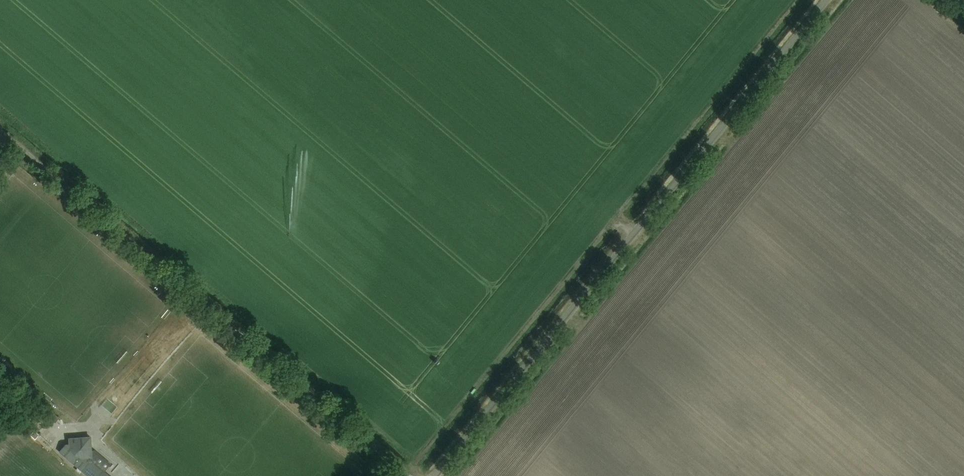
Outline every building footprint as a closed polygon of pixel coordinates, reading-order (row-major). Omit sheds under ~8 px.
[(105,470),(95,462),(93,463),(91,437),(70,438),(71,444),(67,444),(61,451),(90,475),(100,475),(105,470)]
